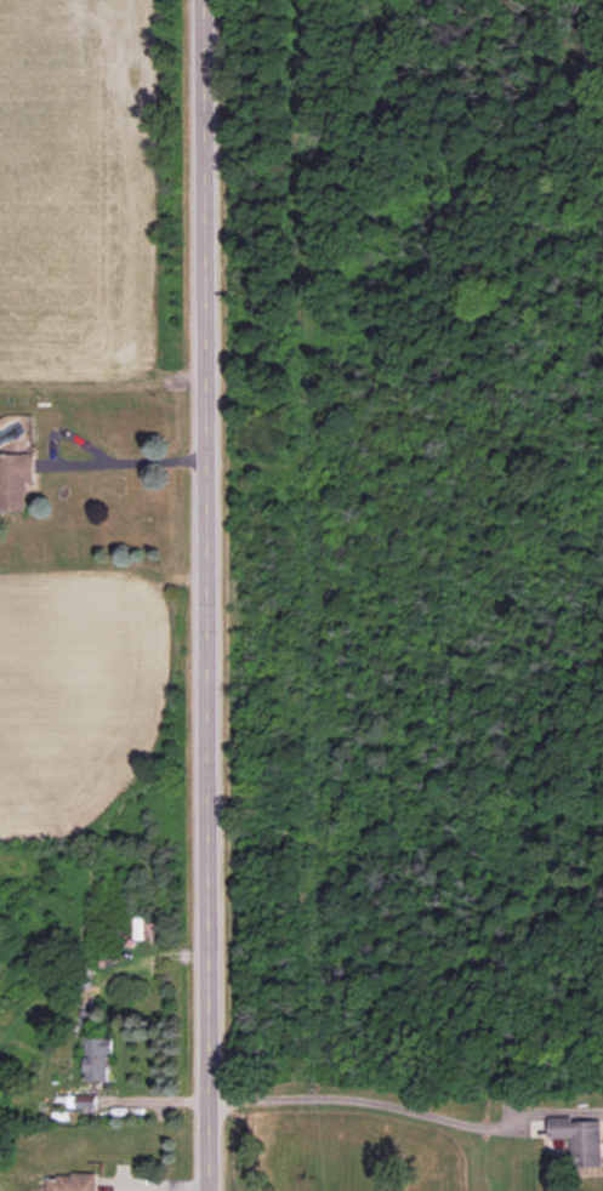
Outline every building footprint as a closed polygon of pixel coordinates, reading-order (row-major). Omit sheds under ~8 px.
[(35,454),(0,453),(0,511),(28,511),(28,482),(35,482),(35,454)] [(113,1038),(85,1038),(84,1080),(108,1080),(109,1053),(113,1053),(113,1038)] [(602,1167),(601,1120),(571,1121),(571,1116),(549,1117),(549,1139),(573,1138),(574,1167),(602,1167)] [(48,1173),(48,1190),(97,1190),(98,1175),(48,1173)]
